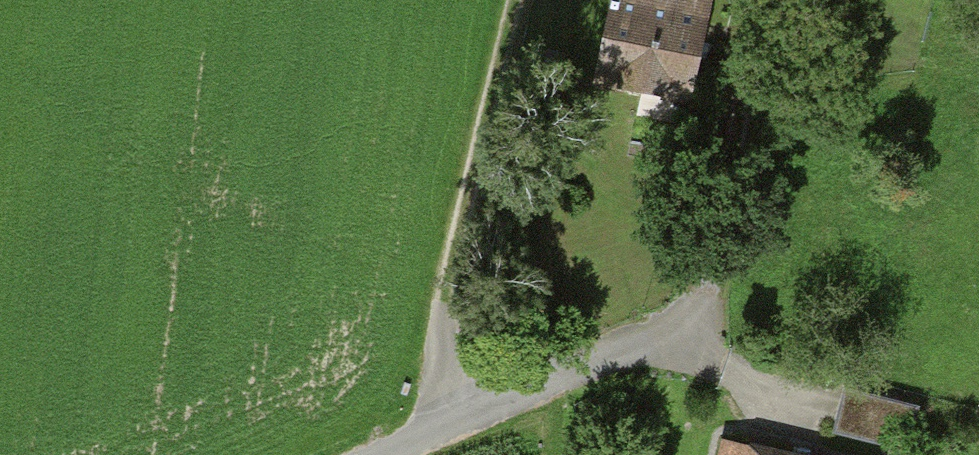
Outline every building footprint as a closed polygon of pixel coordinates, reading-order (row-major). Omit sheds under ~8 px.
[(599,84),(698,102),(717,0),(615,0),(599,84)] [(727,439),(723,454),(803,454),(727,439)]
